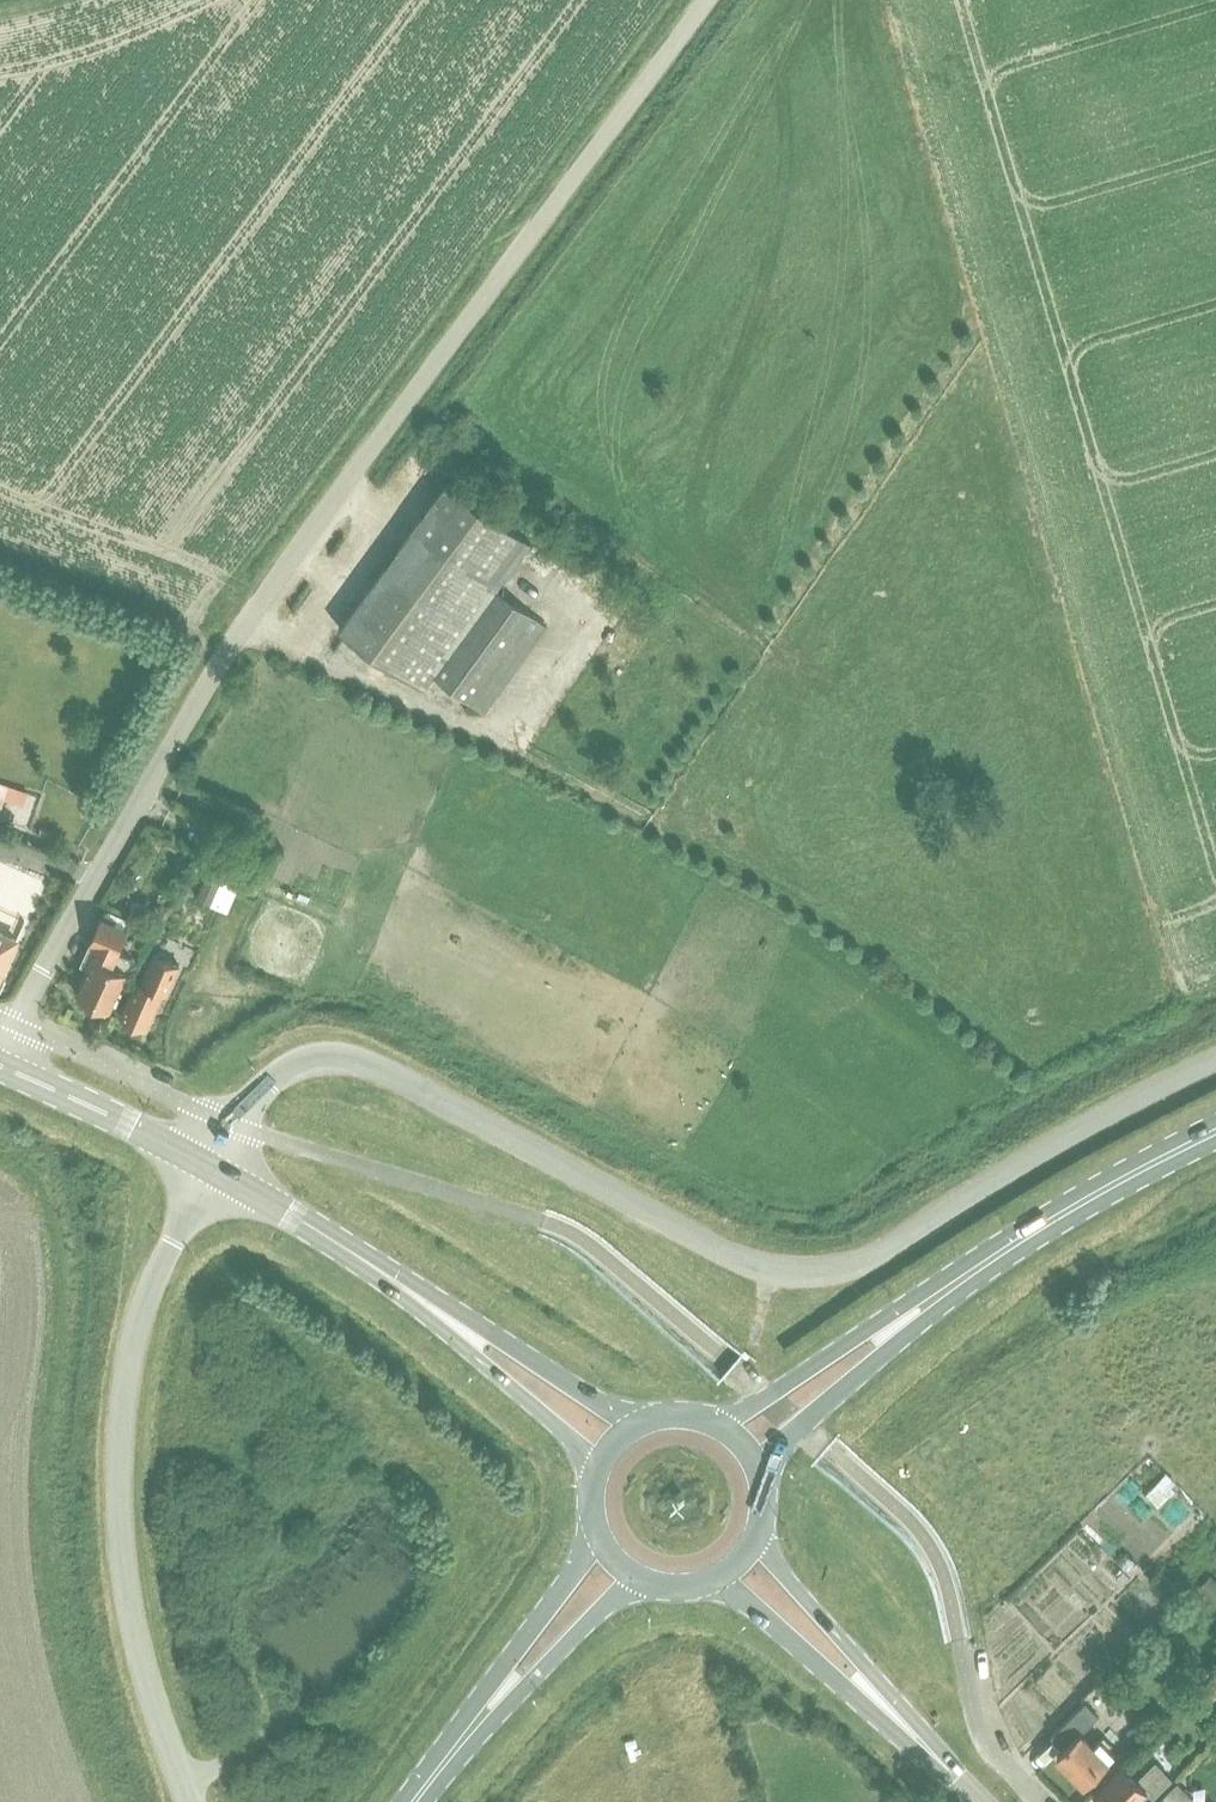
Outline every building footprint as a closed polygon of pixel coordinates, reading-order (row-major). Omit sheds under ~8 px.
[(433,676),(467,701),(530,615),(496,590),(531,543),(448,483),(341,629),(423,690),(433,676)] [(4,798),(24,805),(29,793),(0,783),(0,797),(4,798)] [(170,834),(167,841),(179,846),(181,839),(170,834)] [(209,904),(220,877),(207,872),(196,899),(209,904)] [(118,951),(128,929),(101,916),(89,942),(90,943),(81,963),(89,967),(76,993),(88,999),(86,1005),(103,1013),(105,1007),(108,1008),(124,971),(129,956),(118,951)] [(16,940),(17,938),(0,930),(0,976),(16,940)] [(137,978),(120,1015),(126,1017),(124,1021),(139,1028),(140,1025),(145,1027),(162,991),(167,993),(180,964),(152,951),(140,979),(137,978)] [(1167,1471),(1146,1491),(1159,1504),(1180,1484),(1167,1471)] [(1152,1562),(1143,1570),(1150,1576),(1158,1568),(1152,1562)] [(1123,1568),(1115,1576),(1122,1583),(1130,1575),(1123,1568)] [(1195,1587),(1209,1601),(1215,1594),(1215,1580),(1209,1573),(1195,1587)] [(1138,1643),(1129,1634),(1120,1643),(1129,1652),(1138,1643)] [(1086,1781),(1108,1759),(1107,1758),(1115,1750),(1109,1745),(1112,1741),(1104,1733),(1093,1744),(1081,1732),(1099,1714),(1085,1701),(1052,1734),(1064,1746),(1057,1753),(1086,1781)] [(635,1737),(625,1740),(631,1758),(637,1756),(634,1745),(637,1744),(635,1737)] [(1148,1768),(1139,1777),(1126,1763),(1096,1791),(1106,1801),(1131,1801),(1139,1795),(1141,1797),(1149,1789),(1152,1793),(1170,1776),(1155,1761),(1148,1768)] [(1177,1785),(1159,1801),(1193,1801),(1177,1785)]
